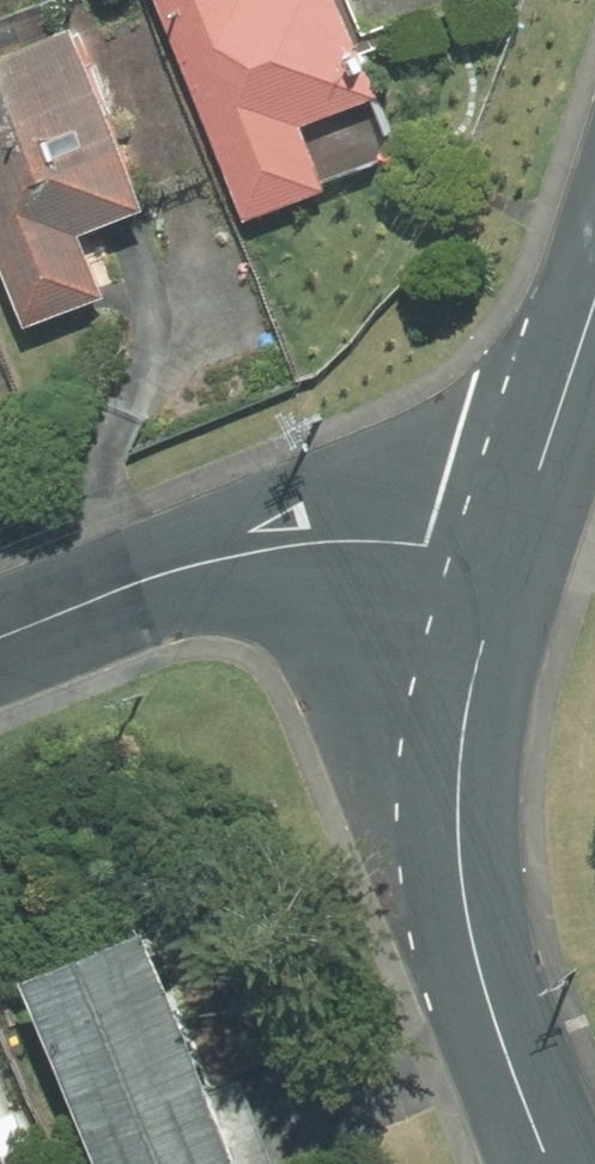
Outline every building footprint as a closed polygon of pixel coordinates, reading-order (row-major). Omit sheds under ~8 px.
[(244,216),(323,184),(299,121),(376,91),(339,0),(158,0),(244,216)] [(18,320),(99,288),(73,225),(138,198),(62,12),(0,37),(0,274),(18,320)] [(135,914),(14,966),(97,1163),(240,1163),(135,914)] [(0,1126),(0,1163),(15,1163),(0,1126)]
